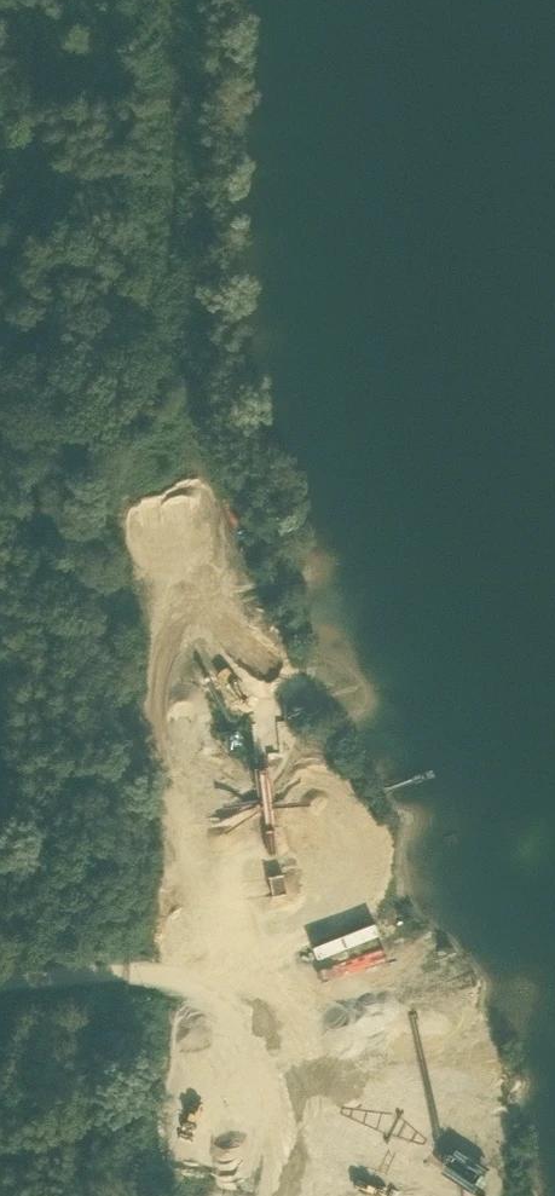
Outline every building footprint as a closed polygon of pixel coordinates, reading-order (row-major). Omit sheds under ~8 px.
[(247,1193),(202,1186),(201,1195),(247,1195),(247,1193)]
